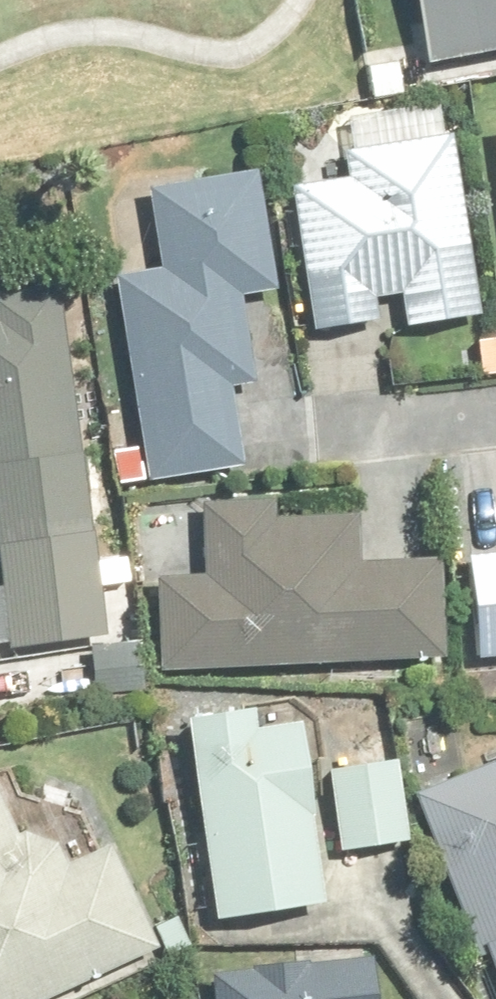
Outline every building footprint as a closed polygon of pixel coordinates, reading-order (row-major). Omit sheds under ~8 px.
[(433,64),(495,51),(495,0),(421,0),(433,64)] [(357,177),(296,186),(317,330),(382,320),(378,297),(405,293),(410,325),(484,315),(458,136),(353,151),(357,177)] [(280,288),(259,168),(149,187),(163,270),(118,278),(152,480),(244,464),(232,391),(259,386),(243,294),(280,288)] [(0,303),(0,557),(96,544),(63,295),(0,303)] [(276,501),(204,503),(206,575),(159,576),(161,664),(449,658),(447,560),(360,561),(359,518),(277,520),(276,501)] [(476,553),(480,651),(495,651),(495,552),(476,553)] [(145,694),(145,643),(96,643),(96,694),(145,694)] [(309,723),(260,728),(258,702),(193,709),(214,918),(311,908),(301,812),(317,810),(309,723)] [(495,962),(495,762),(419,792),(481,951),(490,947),(495,962)] [(400,763),(336,770),(345,850),(409,843),(400,763)] [(163,950),(119,849),(106,855),(75,783),(30,802),(17,772),(0,779),(0,998),(48,998),(163,950)] [(216,978),(217,998),(382,998),(379,958),(270,965),(270,975),(216,978)]
